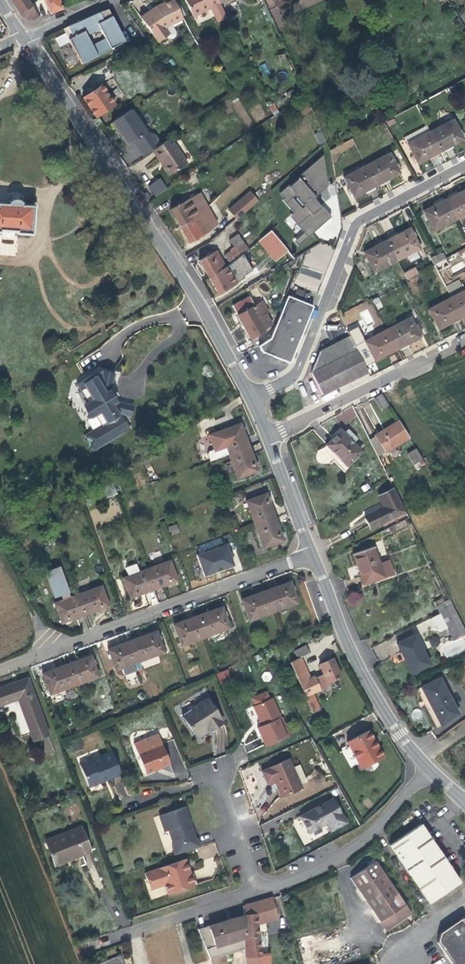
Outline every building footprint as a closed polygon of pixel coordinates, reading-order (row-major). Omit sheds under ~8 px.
[(20,15),(31,19),(36,17),(25,0),(10,0),(20,15)] [(62,9),(58,0),(43,0),(49,13),(62,9)] [(173,0),(168,0),(155,6),(139,18),(156,43),(168,34),(164,28),(167,26),(182,18),(173,0)] [(192,15),(210,7),(216,20),(226,16),(219,3),(218,0),(185,0),(192,15)] [(274,8),(286,1),(285,0),(270,0),(274,8)] [(109,16),(105,9),(97,12),(100,18),(99,19),(101,21),(109,16)] [(100,18),(97,12),(66,26),(71,36),(67,39),(69,41),(68,42),(70,45),(80,63),(96,56),(112,48),(112,47),(123,41),(109,16),(101,21),(99,19),(100,18)] [(71,36),(66,26),(61,28),(67,39),(71,36)] [(145,43),(139,47),(143,52),(148,48),(145,43)] [(260,66),(264,76),(270,73),(265,63),(260,66)] [(99,84),(80,97),(94,117),(112,104),(99,84)] [(135,119),(128,109),(109,122),(114,130),(115,130),(117,130),(120,135),(119,136),(118,137),(122,143),(127,144),(131,142),(140,157),(149,151),(157,145),(151,136),(143,132),(142,130),(142,126),(138,120),(135,119)] [(427,131),(437,151),(458,140),(447,120),(427,131)] [(315,142),(322,139),(318,128),(311,131),(315,142)] [(415,163),(437,151),(427,131),(405,143),(415,163)] [(330,150),(334,157),(356,145),(352,138),(330,150)] [(166,139),(157,145),(149,151),(165,176),(183,164),(166,139)] [(364,165),(375,186),(396,173),(385,153),(364,165)] [(300,205),(326,184),(321,156),(295,178),(296,180),(289,186),(288,184),(276,194),(281,200),(283,198),(286,202),(291,198),(294,195),(296,197),(294,199),(300,205)] [(354,197),(375,186),(364,165),(342,177),(354,197)] [(191,173),(189,170),(182,175),(184,178),(191,173)] [(157,179),(146,187),(152,196),(163,188),(157,179)] [(326,187),(326,184),(300,205),(300,206),(302,204),(303,206),(300,209),(293,215),(291,217),(303,232),(306,235),(327,216),(312,199),(313,198),(326,187)] [(445,198),(456,219),(464,214),(464,188),(445,198)] [(226,210),(234,219),(255,200),(247,191),(226,210)] [(169,208),(178,225),(188,243),(205,233),(215,224),(205,206),(198,192),(169,208)] [(281,200),(291,212),(298,206),(291,198),(286,202),(283,198),(281,200)] [(330,218),(313,198),(312,199),(327,216),(306,235),(303,232),(291,242),(296,247),(297,246),(294,242),(301,236),(304,240),(330,218)] [(456,219),(445,198),(423,210),(434,231),(456,219)] [(15,233),(28,234),(29,233),(32,206),(21,205),(20,203),(17,200),(14,199),(9,200),(7,201),(5,204),(0,204),(0,243),(1,243),(1,241),(11,241),(11,243),(14,244),(15,233)] [(298,206),(291,212),(293,215),(300,209),(298,206)] [(409,227),(386,239),(397,259),(419,247),(409,227)] [(269,230),(257,240),(274,260),(285,251),(269,230)] [(229,241),(237,256),(245,250),(237,236),(229,241)] [(301,236),(294,242),(297,246),(304,240),(301,236)] [(397,259),(386,239),(364,251),(367,256),(365,257),(367,260),(369,259),(375,271),(397,259)] [(197,259),(207,276),(217,293),(234,284),(233,282),(242,277),(241,275),(250,270),(241,253),(224,267),(224,266),(214,249),(197,259)] [(408,279),(417,273),(414,268),(404,273),(408,279)] [(317,290),(320,277),(310,276),(311,271),(300,269),(297,286),(317,290)] [(457,281),(446,286),(449,292),(460,287),(457,281)] [(451,296),(461,315),(464,313),(464,288),(451,296)] [(260,349),(288,361),(312,304),(286,294),(271,330),(271,333),(257,342),(260,349)] [(461,315),(451,296),(429,308),(438,326),(461,315)] [(260,300),(235,314),(248,338),(264,329),(262,327),(256,316),(263,312),(266,310),(260,300)] [(366,325),(373,322),(367,309),(360,312),(366,325)] [(334,311),(328,314),(331,321),(338,317),(334,311)] [(256,316),(262,327),(269,323),(263,312),(256,316)] [(386,329),(397,348),(419,336),(409,317),(386,329)] [(327,328),(330,338),(344,334),(341,324),(327,328)] [(368,372),(364,365),(372,362),(367,352),(368,351),(363,341),(355,326),(347,330),(349,336),(320,351),(312,369),(310,373),(314,380),(320,394),(321,395),(368,372)] [(367,352),(372,362),(397,348),(386,329),(363,341),(368,351),(367,352)] [(98,372),(111,375),(113,370),(98,366),(92,370),(98,372)] [(92,373),(75,383),(86,401),(85,402),(82,408),(86,415),(92,415),(94,414),(100,424),(83,434),(85,438),(84,439),(87,446),(90,446),(91,449),(129,427),(123,419),(130,415),(132,405),(115,400),(108,389),(111,375),(98,372),(93,375),(92,373)] [(320,394),(314,380),(302,386),(309,399),(320,394)] [(385,406),(378,394),(369,400),(376,411),(385,406)] [(395,422),(366,441),(375,458),(405,438),(395,422)] [(227,454),(246,447),(237,423),(206,434),(211,449),(207,451),(205,454),(208,461),(227,454)] [(341,467),(357,451),(336,431),(321,447),(341,467)] [(255,469),(246,447),(227,454),(235,476),(255,469)] [(410,465),(418,459),(413,450),(405,456),(410,465)] [(113,485),(103,489),(105,497),(115,492),(113,485)] [(401,509),(390,488),(376,495),(381,506),(362,515),(367,526),(401,509)] [(243,499),(252,523),(272,515),(263,492),(243,499)] [(272,515),(252,523),(261,546),(280,538),(272,515)] [(177,524),(169,526),(171,535),(179,533),(177,524)] [(228,544),(198,555),(205,577),(236,567),(228,544)] [(358,587),(387,576),(383,563),(374,566),(368,548),(347,554),(358,587)] [(168,559),(145,568),(151,587),(165,582),(175,578),(168,559)] [(127,575),(138,570),(135,562),(125,566),(127,575)] [(151,587),(145,568),(138,570),(127,575),(122,576),(128,595),(138,592),(151,587)] [(60,593),(61,595),(68,592),(61,572),(50,576),(55,591),(59,589),(60,593)] [(53,595),(60,593),(59,589),(55,591),(50,576),(49,573),(46,574),(53,595)] [(262,594),(270,613),(295,604),(288,584),(276,589),(262,594)] [(76,593),(83,613),(100,607),(106,604),(99,585),(76,593)] [(71,617),(83,613),(76,593),(69,596),(62,598),(53,602),(60,621),(71,617)] [(245,623),(270,613),(262,594),(251,598),(238,603),(245,623)] [(451,638),(463,632),(451,608),(447,599),(433,606),(438,615),(451,638)] [(207,614),(195,619),(203,638),(226,629),(219,610),(207,614)] [(203,638),(195,619),(178,625),(170,628),(177,648),(203,638)] [(141,639),(130,643),(137,662),(162,653),(154,634),(141,639)] [(408,674),(424,666),(412,637),(394,645),(408,674)] [(445,645),(445,653),(464,654),(464,641),(445,640),(445,637),(431,637),(430,644),(445,645)] [(137,662),(130,643),(109,650),(105,651),(113,671),(137,662)] [(285,664),(306,709),(315,703),(311,694),(326,687),(324,683),(337,678),(329,660),(316,666),(320,675),(307,681),(296,659),(309,653),(307,646),(290,654),(293,661),(285,664)] [(314,662),(316,666),(329,660),(327,655),(314,662)] [(76,663),(63,667),(71,687),(95,678),(88,658),(76,663)] [(71,687),(63,667),(47,673),(39,676),(47,696),(71,687)] [(228,669),(217,673),(220,682),(232,678),(228,669)] [(18,700),(33,742),(47,737),(26,681),(14,685),(14,686),(7,689),(0,691),(0,707),(18,700)] [(433,717),(451,709),(441,686),(424,694),(433,717)] [(222,726),(207,701),(180,717),(196,742),(217,729),(222,726)] [(263,749),(283,740),(276,722),(277,722),(269,701),(252,708),(259,727),(255,729),(263,749)] [(315,703),(306,709),(310,717),(319,712),(315,703)] [(382,759),(367,734),(344,745),(360,773),(382,759)] [(159,770),(170,766),(158,737),(134,746),(145,775),(159,770)] [(73,753),(82,750),(79,741),(70,744),(73,753)] [(98,750),(77,758),(79,764),(100,756),(98,750)] [(96,789),(105,785),(103,779),(110,776),(113,782),(124,777),(113,752),(80,765),(89,786),(93,784),(96,789)] [(280,799),(300,791),(287,761),(260,772),(266,786),(270,785),(273,784),(280,799)] [(103,779),(105,785),(109,783),(113,782),(110,776),(103,779)] [(345,824),(332,799),(300,815),(304,823),(308,833),(325,825),(329,832),(345,824)] [(173,857),(202,847),(199,839),(196,839),(189,820),(185,810),(159,819),(165,835),(167,834),(173,848),(170,849),(173,857)] [(391,845),(429,904),(461,883),(422,825),(391,845)] [(77,848),(79,853),(87,850),(78,826),(44,840),(52,861),(73,852),(72,850),(74,849),(77,848)] [(184,860),(165,866),(141,874),(147,892),(163,887),(167,897),(176,894),(193,888),(188,871),(184,860)] [(352,875),(385,930),(412,914),(377,860),(352,875)] [(241,908),(242,917),(244,942),(242,943),(243,956),(243,963),(253,963),(253,959),(259,959),(258,928),(278,921),(271,899),(261,902),(262,905),(254,908),(253,905),(241,908)] [(242,917),(217,927),(197,934),(209,963),(222,963),(243,956),(242,943),(244,942),(242,917)] [(464,918),(442,933),(440,939),(439,943),(441,946),(452,963),(464,963),(464,919),(464,918)]
